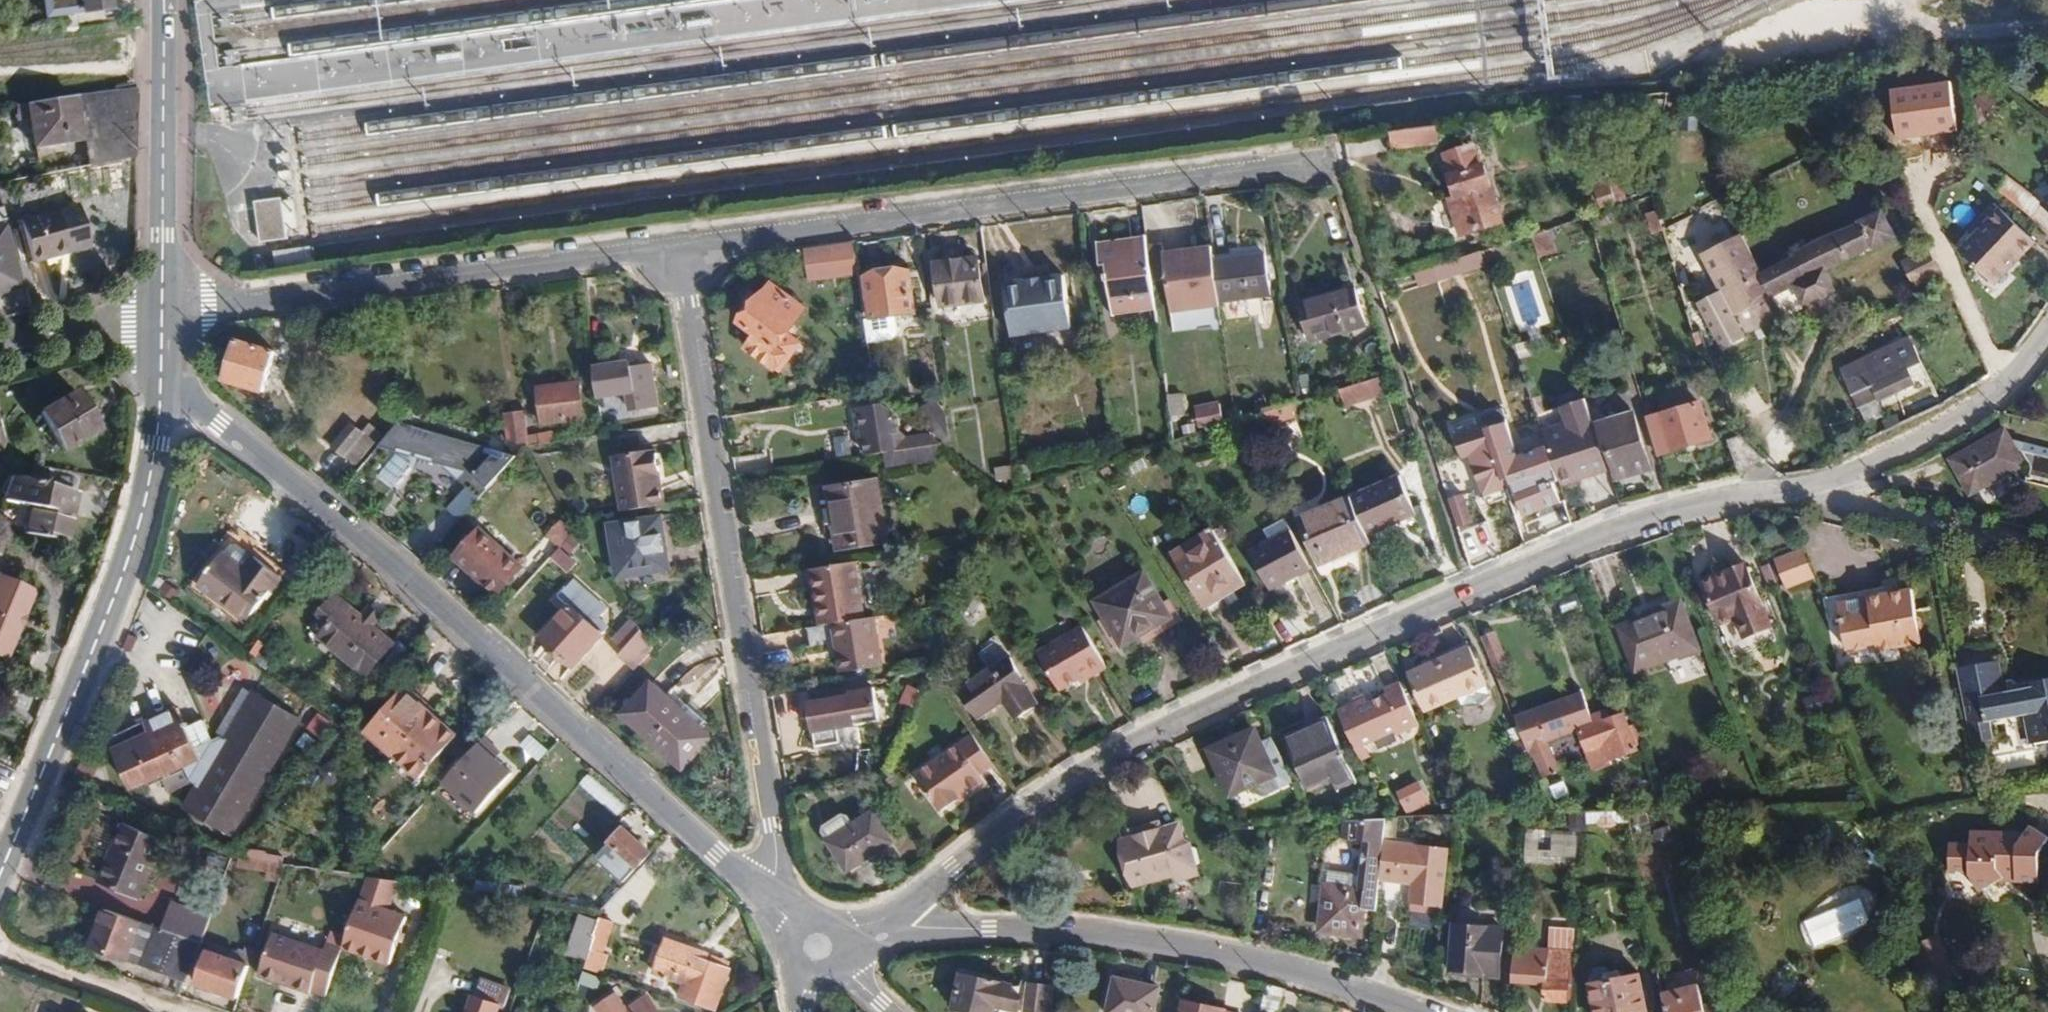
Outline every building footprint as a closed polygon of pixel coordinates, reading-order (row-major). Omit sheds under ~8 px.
[(45,20),(77,16),(81,15),(110,12),(108,0),(43,0),(45,20)] [(1954,81),(1891,89),(1898,140),(1960,132),(1954,81)] [(135,159),(135,112),(135,96),(131,88),(71,96),(72,100),(79,142),(87,168),(135,159)] [(1991,95),(1972,101),(1977,116),(1996,109),(1991,95)] [(79,142),(72,100),(26,106),(33,149),(79,142)] [(1440,143),(1438,125),(1391,130),(1392,148),(1440,143)] [(1505,222),(1486,165),(1484,166),(1477,145),(1446,155),(1454,177),(1452,177),(1459,196),(1450,198),(1463,236),(1505,222)] [(291,163),(290,153),(277,154),(278,164),(291,163)] [(293,181),(292,171),(279,172),(280,182),(293,181)] [(1625,199),(1617,172),(1600,178),(1600,182),(1593,184),(1596,193),(1600,205),(1601,209),(1615,205),(1615,202),(1625,199)] [(2041,203),(2007,176),(2000,192),(2030,217),(2041,203)] [(1600,205),(1596,193),(1590,195),(1594,207),(1600,205)] [(297,229),(293,200),(281,202),(281,198),(255,201),(260,241),(286,239),(285,230),(297,229)] [(86,243),(77,207),(17,223),(28,267),(59,259),(58,251),(86,243)] [(2034,243),(2000,207),(1958,250),(1993,285),(2034,243)] [(1663,231),(1657,210),(1645,214),(1651,234),(1663,231)] [(1827,271),(1895,237),(1882,210),(1791,253),(1792,258),(1760,272),(1773,298),(1793,288),(1802,306),(1835,290),(1827,271)] [(1584,225),(1582,219),(1559,226),(1561,232),(1584,225)] [(4,226),(0,227),(0,295),(22,289),(4,226)] [(1760,272),(1741,234),(1700,253),(1733,317),(1773,298),(1760,272)] [(1151,280),(1147,247),(1145,237),(1097,242),(1100,266),(1107,266),(1112,315),(1155,311),(1151,280)] [(59,259),(88,251),(86,243),(58,251),(59,259)] [(858,274),(855,244),(833,247),(837,277),(858,274)] [(1218,306),(1211,247),(1164,253),(1163,245),(1147,247),(1151,280),(1166,279),(1170,313),(1218,306)] [(313,263),(311,247),(275,251),(276,268),(313,263)] [(1912,285),(1940,271),(1928,247),(1901,261),(1912,285)] [(1270,297),(1266,254),(1216,259),(1221,303),(1270,297)] [(984,302),(977,257),(934,263),(940,308),(984,302)] [(914,314),(908,271),(866,276),(872,319),(865,320),(868,343),(891,340),(896,335),(894,316),(914,314)] [(1043,279),(1042,271),(1021,273),(1023,281),(1043,279)] [(872,319),(866,276),(859,277),(865,320),(872,319)] [(1069,328),(1062,276),(1043,279),(1003,284),(1010,335),(1069,328)] [(798,343),(786,334),(805,308),(772,282),(741,323),(757,336),(747,349),(777,373),(798,343)] [(1366,327),(1355,287),(1298,301),(1309,343),(1366,327)] [(1438,306),(1436,299),(1427,301),(1428,308),(1438,306)] [(1424,309),(1422,301),(1410,304),(1413,312),(1424,309)] [(1044,349),(1073,346),(1071,333),(1042,336),(1044,349)] [(1920,362),(1908,336),(1840,369),(1851,394),(1869,385),(1875,399),(1859,407),(1866,423),(1883,415),(1879,402),(1914,385),(1908,368),(1920,362)] [(264,394),(276,352),(236,340),(224,382),(264,394)] [(657,406),(652,366),(596,372),(600,403),(616,401),(617,411),(657,406)] [(1384,395),(1378,378),(1338,390),(1344,408),(1384,395)] [(584,420),(579,381),(537,386),(542,425),(584,420)] [(97,432),(76,393),(39,414),(62,453),(97,432)] [(1184,416),(1181,393),(1167,396),(1170,418),(1184,416)] [(1602,451),(1593,423),(1585,398),(1561,406),(1567,423),(1540,431),(1545,445),(1549,458),(1558,486),(1608,469),(1602,451)] [(1711,440),(1700,402),(1646,417),(1646,418),(1657,456),(1711,440)] [(941,444),(927,433),(905,436),(898,428),(897,417),(890,418),(890,410),(880,403),(858,405),(865,456),(883,453),(937,445),(941,444)] [(1220,427),(1218,407),(1194,409),(1195,429),(1220,427)] [(1559,502),(1550,481),(1537,486),(1531,468),(1520,472),(1515,457),(1518,455),(1502,407),(1482,414),(1486,424),(1503,479),(1507,477),(1521,517),(1542,509),(1559,502)] [(528,435),(525,412),(505,414),(508,441),(526,446),(553,442),(552,433),(528,435)] [(1650,470),(1633,412),(1593,423),(1602,451),(1607,450),(1616,481),(1650,470)] [(344,459),(364,435),(353,424),(331,447),(344,459)] [(400,424),(385,440),(381,445),(480,471),(467,486),(480,499),(518,457),(400,424)] [(1503,479),(1486,424),(1454,435),(1462,461),(1469,459),(1481,499),(1507,491),(1503,479)] [(381,445),(385,440),(371,428),(364,435),(344,459),(358,471),(381,445)] [(1949,460),(1969,497),(2025,466),(2017,451),(2023,453),(2033,470),(2031,477),(2047,480),(2047,450),(2012,442),(2005,430),(1949,460)] [(940,462),(937,445),(883,453),(886,470),(940,462)] [(1549,458),(1545,445),(1536,448),(1541,462),(1549,458)] [(664,505),(656,452),(615,458),(622,511),(664,505)] [(1550,481),(1543,464),(1531,468),(1537,486),(1550,481)] [(1014,479),(1012,467),(996,467),(997,481),(1014,479)] [(66,538),(78,489),(10,474),(5,496),(29,502),(23,528),(66,538)] [(1416,517),(1400,476),(1351,497),(1369,536),(1416,517)] [(887,542),(879,480),(826,488),(836,550),(887,542)] [(1372,544),(1351,497),(1299,518),(1319,566),(1372,544)] [(1467,521),(1459,497),(1448,501),(1456,525),(1467,521)] [(1565,518),(1559,502),(1542,509),(1548,524),(1565,518)] [(669,569),(662,517),(610,523),(618,576),(669,569)] [(1289,529),(1284,520),(1265,529),(1270,540),(1289,529)] [(523,568),(481,528),(453,558),(496,597),(523,568)] [(1247,584),(1213,529),(1174,552),(1207,608),(1247,584)] [(1311,568),(1289,529),(1270,540),(1250,550),(1271,590),(1311,568)] [(246,624),(281,580),(235,545),(230,545),(198,586),(246,624)] [(578,564),(559,545),(549,556),(569,574),(578,564)] [(1799,549),(1772,561),(1783,587),(1810,577),(1799,549)] [(864,618),(855,561),(810,569),(818,625),(832,623),(864,618)] [(1771,628),(1745,563),(1702,581),(1720,627),(1736,621),(1743,639),(1771,628)] [(1173,618),(1146,571),(1095,600),(1122,647),(1173,618)] [(598,616),(602,611),(586,597),(589,593),(572,578),(557,595),(569,605),(541,637),(575,665),(603,633),(601,632),(607,624),(598,616)] [(33,593),(0,580),(0,662),(3,663),(33,593)] [(1883,600),(1882,594),(1880,588),(1836,596),(1837,602),(1868,597),(1869,602),(1883,600)] [(1837,602),(1845,648),(1875,642),(1876,649),(1919,641),(1917,630),(1919,628),(1918,617),(1915,618),(1909,589),(1882,594),(1883,600),(1869,602),(1868,597),(1837,602)] [(1700,652),(1681,600),(1617,624),(1634,674),(1678,657),(1680,660),(1700,652)] [(393,646),(347,605),(317,639),(364,679),(393,646)] [(883,665),(876,616),(864,618),(832,623),(839,672),(883,665)] [(623,649),(641,629),(634,618),(614,640),(623,649)] [(1721,628),(1729,646),(1741,640),(1733,622),(1721,628)] [(1107,668),(1083,626),(1038,652),(1060,691),(1080,680),(1082,683),(1107,668)] [(655,649),(641,629),(618,655),(634,671),(655,649)] [(1496,631),(1481,637),(1494,670),(1509,664),(1496,631)] [(1491,693),(1470,644),(1405,670),(1418,702),(1423,700),(1428,712),(1467,694),(1471,704),(1481,704),(1491,693)] [(2025,682),(2026,689),(2004,692),(1995,645),(1952,653),(1969,742),(1992,738),(1988,715),(2022,709),(2028,744),(2047,740),(2047,678),(2025,682)] [(1038,704),(1010,661),(961,692),(978,720),(1005,703),(1015,719),(1038,704)] [(682,770),(712,737),(651,681),(620,713),(682,770)] [(1396,734),(1418,724),(1399,681),(1383,688),(1385,694),(1367,701),(1364,696),(1337,709),(1359,760),(1368,756),(1364,743),(1395,730),(1396,734)] [(912,708),(920,690),(908,685),(900,704),(912,708)] [(879,722),(874,687),(849,691),(849,695),(808,701),(815,745),(840,742),(838,728),(879,722)] [(397,754),(430,717),(431,715),(404,691),(369,729),(397,754)] [(230,838),(299,722),(251,694),(223,740),(218,737),(210,741),(200,718),(184,724),(176,709),(141,725),(144,733),(110,750),(128,790),(145,781),(147,785),(161,780),(168,796),(189,783),(195,787),(181,810),(230,838)] [(1638,750),(1624,712),(1609,717),(1606,709),(1591,715),(1585,697),(1577,699),(1575,694),(1512,718),(1529,758),(1535,757),(1542,777),(1558,771),(1548,741),(1579,730),(1594,771),(1613,764),(1611,760),(1638,750)] [(1824,709),(1819,695),(1804,701),(1810,716),(1824,709)] [(422,776),(452,745),(435,729),(440,724),(431,715),(430,717),(397,754),(422,776)] [(1357,781),(1328,715),(1285,734),(1309,792),(1334,781),(1338,791),(1357,781)] [(457,739),(440,724),(435,729),(452,745),(457,739)] [(144,733),(141,725),(106,742),(110,750),(144,733)] [(1290,781),(1269,734),(1257,740),(1253,728),(1209,748),(1229,791),(1248,783),(1251,790),(1261,794),(1290,781)] [(520,748),(541,761),(549,748),(528,735),(520,748)] [(985,781),(982,775),(994,765),(973,735),(916,773),(941,811),(985,781)] [(306,755),(315,746),(306,737),(297,747),(306,755)] [(496,749),(484,738),(443,783),(476,813),(512,773),(491,754),(496,749)] [(586,777),(580,786),(618,812),(624,804),(586,777)] [(1427,796),(1420,780),(1396,791),(1403,806),(1427,796)] [(1549,786),(1554,800),(1569,795),(1564,781),(1549,786)] [(1631,821),(1629,810),(1587,811),(1587,823),(1597,823),(1601,826),(1614,826),(1618,821),(1631,821)] [(894,843),(874,811),(828,840),(849,873),(894,843)] [(1649,823),(1647,813),(1634,814),(1635,825),(1649,823)] [(1383,842),(1386,819),(1345,821),(1343,840),(1367,842),(1366,849),(1362,850),(1361,864),(1364,865),(1362,888),(1321,883),(1316,934),(1360,939),(1364,912),(1374,914),(1378,881),(1383,842)] [(1161,829),(1159,820),(1127,828),(1129,837),(1161,829)] [(145,896),(171,838),(128,821),(104,879),(145,896)] [(636,870),(656,850),(629,824),(610,846),(636,870)] [(1198,876),(1189,842),(1182,844),(1177,824),(1161,829),(1129,837),(1119,840),(1132,887),(1172,875),(1174,883),(1198,876)] [(1526,829),(1524,860),(1576,863),(1578,832),(1526,829)] [(1967,846),(1946,844),(1943,871),(1961,873),(1976,893),(1994,878),(2007,880),(2007,883),(2030,885),(2034,858),(2044,842),(2028,829),(2018,843),(1995,841),(1995,836),(1968,833),(1967,846)] [(1441,905),(1447,850),(1383,842),(1378,881),(1412,885),(1410,902),(1441,905)] [(522,899),(537,881),(512,859),(500,874),(496,871),(478,893),(522,899)] [(275,884),(281,867),(265,864),(263,882),(275,884)] [(1349,886),(1350,874),(1323,870),(1321,883),(1349,886)] [(387,966),(405,917),(389,911),(398,884),(366,880),(342,950),(341,950),(387,966)] [(601,911),(620,891),(611,882),(586,910),(592,910),(601,911)] [(1810,946),(1872,927),(1864,900),(1802,919),(1810,946)] [(199,944),(208,915),(172,901),(161,931),(199,944)] [(1440,915),(1441,905),(1410,902),(1409,911),(1440,915)] [(183,985),(199,944),(161,931),(102,910),(89,949),(183,985)] [(598,919),(601,911),(592,910),(590,921),(597,923),(598,919)] [(591,939),(597,923),(590,921),(578,917),(564,956),(583,962),(591,939)] [(602,954),(613,924),(598,919),(597,923),(591,939),(594,939),(584,970),(600,975),(607,957),(602,954)] [(1499,978),(1503,927),(1453,923),(1449,970),(1455,970),(1454,975),(1499,978)] [(1568,1003),(1571,953),(1577,954),(1578,931),(1552,930),(1550,951),(1522,950),(1520,983),(1547,985),(1546,1002),(1568,1003)] [(325,997),(341,950),(327,944),(325,950),(274,932),(259,976),(309,993),(311,992),(325,997)] [(715,1011),(730,970),(706,962),(707,955),(664,939),(652,974),(682,985),(677,998),(715,1011)] [(1520,983),(1522,950),(1514,949),(1511,983),(1520,983)] [(235,1002),(247,966),(204,950),(191,986),(235,1002)] [(1640,974),(1609,980),(1608,971),(1603,967),(1594,968),(1591,974),(1592,984),(1588,984),(1593,1011),(1646,1011),(1640,974)] [(1053,988),(1010,987),(961,974),(952,1010),(962,1011),(996,1011),(997,1008),(1000,1008),(1000,1011),(1052,1011),(1053,988)] [(1160,987),(1114,977),(1106,1011),(1154,1011),(1160,987)] [(498,1005),(502,1005),(508,989),(479,980),(474,997),(470,996),(464,1011),(496,1011),(498,1005)] [(1721,1001),(1703,1005),(1698,984),(1663,991),(1667,1011),(1724,1011),(1721,1001)] [(646,995),(623,1011),(612,994),(591,1008),(594,1011),(657,1011),(646,995)] [(1234,1011),(1181,999),(1178,1011),(1234,1011)]
